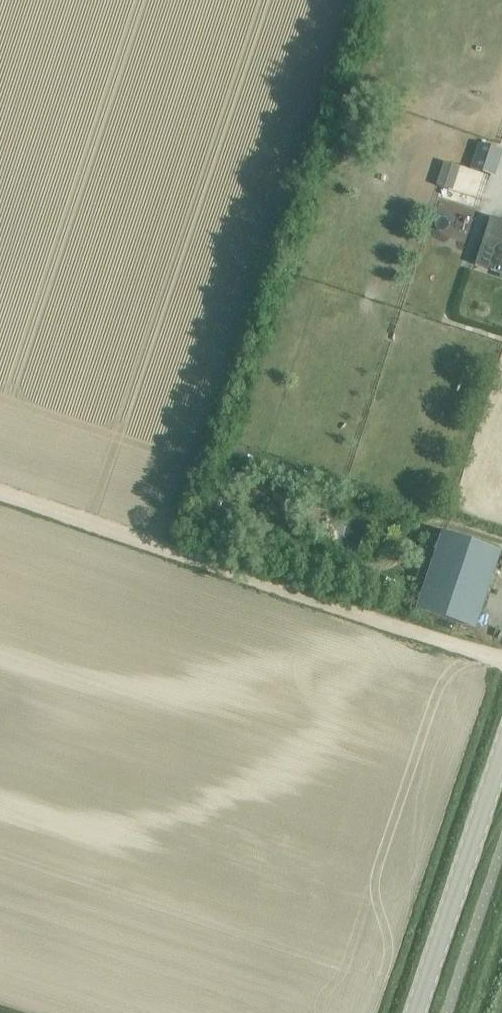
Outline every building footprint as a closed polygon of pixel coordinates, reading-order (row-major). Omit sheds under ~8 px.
[(491,175),(499,151),(480,145),(472,169),(491,175)] [(444,161),(436,183),(449,187),(457,165),(444,161)] [(492,215),(475,263),(501,272),(501,270),(501,219),(492,215)] [(313,474),(305,472),(302,480),(311,483),(313,474)] [(475,628),(500,551),(443,533),(418,610),(475,628)]
